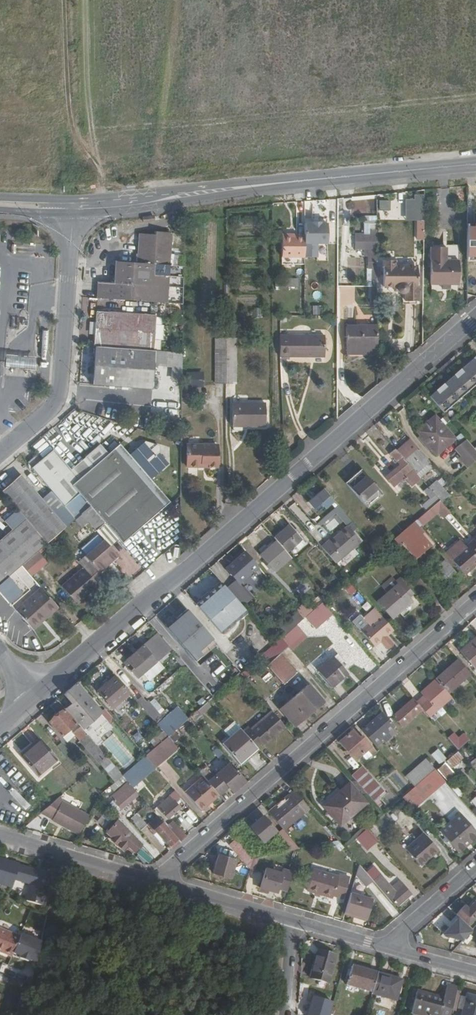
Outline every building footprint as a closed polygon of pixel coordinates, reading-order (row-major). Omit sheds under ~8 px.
[(414,199),(405,200),(405,220),(424,220),(424,194),(414,194),(414,199)] [(391,201),(380,200),(379,211),(390,211),(391,201)] [(376,249),(375,223),(364,223),(364,233),(354,233),(354,250),(376,249)] [(468,261),(475,261),(475,224),(468,230),(468,261)] [(98,277),(97,293),(168,300),(174,228),(156,227),(156,229),(141,228),(138,258),(136,280),(114,278),(98,277)] [(291,230),(282,229),(282,252),(305,253),(305,231),(291,231),(291,230)] [(14,254),(34,250),(33,243),(13,246),(14,254)] [(448,249),(432,249),(432,285),(460,286),(460,263),(447,262),(448,249)] [(117,256),(114,278),(136,280),(138,258),(117,256)] [(396,259),(384,259),(384,286),(398,286),(398,288),(398,290),(400,293),(402,293),(404,293),(406,293),(406,301),(418,301),(418,268),(407,268),(407,265),(396,265),(396,259)] [(369,271),(378,271),(378,262),(369,262),(369,271)] [(299,276),(276,276),(275,283),(298,284),(299,276)] [(342,287),(341,303),(356,303),(356,288),(342,287)] [(313,314),(322,314),(322,305),(313,306),(313,314)] [(96,307),(93,343),(95,343),(153,348),(156,312),(96,307)] [(346,328),(346,350),(376,351),(377,329),(346,328)] [(324,337),(279,337),(278,358),(323,359),(324,337)] [(153,348),(95,343),(92,381),(152,386),(154,361),(155,348),(153,348)] [(215,378),(226,378),(226,344),(215,343),(215,378)] [(235,378),(236,344),(226,344),(226,378),(235,378)] [(166,349),(155,348),(154,361),(165,362),(166,349)] [(346,358),(376,358),(376,351),(346,350),(346,358)] [(36,359),(5,355),(4,367),(34,370),(36,359)] [(475,377),(475,365),(468,356),(454,368),(458,372),(460,375),(458,377),(466,386),(475,377)] [(187,387),(203,386),(203,372),(187,372),(187,387)] [(427,400),(430,398),(420,386),(417,389),(427,400)] [(264,404),(231,404),(231,427),(264,428),(264,404)] [(83,413),(73,421),(79,427),(88,420),(83,413)] [(449,445),(456,439),(443,423),(440,420),(435,414),(416,431),(420,435),(429,447),(437,455),(441,452),(449,445)] [(427,448),(429,447),(420,435),(417,437),(427,448)] [(30,464),(75,516),(78,513),(80,512),(93,529),(103,522),(121,543),(169,502),(150,479),(167,464),(158,453),(158,445),(144,439),(128,452),(119,442),(107,451),(100,442),(84,455),(91,465),(77,476),(70,466),(53,446),(41,455),(39,453),(33,453),(28,458),(32,463),(30,464)] [(474,448),(466,439),(456,448),(463,457),(462,458),(469,466),(475,461),(475,450),(474,448)] [(447,457),(455,450),(449,445),(441,452),(447,457)] [(187,446),(186,468),(217,468),(218,447),(187,446)] [(411,486),(420,478),(416,473),(405,460),(395,448),(390,453),(400,465),(385,477),(393,486),(404,477),(411,486)] [(416,473),(430,461),(418,448),(405,460),(416,473)] [(84,455),(70,466),(77,476),(91,465),(84,455)] [(432,468),(432,465),(430,461),(416,473),(420,478),(432,468)] [(367,508),(382,494),(361,469),(345,483),(367,508)] [(56,606),(28,573),(44,559),(38,552),(36,549),(54,534),(64,525),(19,472),(0,488),(0,489),(23,516),(0,536),(0,594),(28,626),(44,611),(46,614),(56,606)] [(436,495),(442,490),(434,482),(428,487),(436,495)] [(440,500),(436,495),(428,487),(424,490),(431,498),(423,505),(428,510),(433,506),(440,500)] [(314,508),(329,495),(323,488),(308,502),(314,508)] [(442,503),(448,498),(442,490),(436,495),(440,500),(442,503)] [(51,492),(43,498),(47,504),(55,497),(51,492)] [(440,500),(433,506),(443,517),(449,511),(442,503),(440,500)] [(75,516),(73,518),(77,524),(83,519),(78,513),(75,516)] [(329,534),(340,522),(330,513),(319,525),(329,534)] [(420,528),(422,526),(417,520),(394,539),(400,546),(402,544),(415,559),(434,543),(420,528)] [(302,539),(297,533),(294,529),(289,524),(273,537),(276,540),(286,552),(295,545),(302,539)] [(331,537),(326,542),(341,559),(361,541),(347,525),(332,537),(331,537)] [(56,536),(54,534),(36,549),(38,552),(56,536)] [(102,539),(76,561),(81,566),(89,575),(107,559),(109,561),(116,555),(102,539)] [(298,550),(305,544),(302,539),(295,545),(298,550)] [(474,539),(451,559),(464,575),(475,564),(475,542),(474,539)] [(275,572),(291,558),(286,552),(276,540),(260,554),(275,572)] [(238,583),(257,565),(246,552),(241,556),(240,555),(225,568),(238,583)] [(107,559),(89,575),(90,577),(109,561),(107,559)] [(444,578),(454,569),(445,559),(435,568),(444,578)] [(89,575),(81,566),(59,585),(72,601),(87,587),(89,590),(96,584),(90,577),(89,575)] [(391,619),(412,600),(409,596),(399,584),(402,582),(403,581),(400,578),(396,581),(392,577),(381,586),(387,593),(377,602),(391,619)] [(409,596),(412,594),(402,582),(399,584),(409,596)] [(215,613),(229,601),(215,585),(201,597),(215,613)] [(87,587),(72,601),(74,603),(89,590),(87,587)] [(242,606),(250,599),(240,587),(232,594),(242,606)] [(209,618),(215,613),(201,597),(195,602),(209,618)] [(303,618),(312,610),(305,601),(296,609),(303,618)] [(327,606),(317,615),(324,622),(333,614),(327,606)] [(184,608),(163,627),(188,655),(208,637),(184,608)] [(386,636),(393,630),(379,614),(374,608),(363,617),(368,624),(360,631),(374,647),(381,641),(388,649),(393,644),(386,636)] [(44,611),(28,626),(30,628),(46,614),(44,611)] [(286,633),(300,620),(295,615),(281,627),(286,633)] [(291,641),(303,631),(298,625),(286,634),(291,641)] [(296,646),(307,636),(303,631),(291,641),(296,646)] [(173,650),(159,633),(128,660),(130,662),(127,665),(139,680),(173,650)] [(301,653),(313,643),(307,636),(296,646),(301,653)] [(475,668),(475,637),(459,651),(475,669),(475,668)] [(232,680),(241,672),(240,671),(234,664),(222,651),(213,659),(232,680)] [(283,684),(298,671),(282,652),(266,665),(283,684)] [(340,664),(344,661),(337,653),(317,670),(332,687),(348,673),(340,664)] [(448,693),(471,673),(458,658),(435,678),(448,693)] [(240,671),(246,667),(240,659),(234,664),(240,671)] [(132,694),(117,676),(100,692),(114,709),(132,694)] [(430,717),(452,698),(448,693),(435,678),(420,692),(423,695),(426,699),(424,701),(421,697),(416,701),(422,708),(430,717)] [(294,726),(323,701),(308,684),(280,709),(294,726)] [(75,703),(67,710),(79,723),(86,731),(103,715),(77,685),(67,694),(75,703)] [(141,693),(136,698),(153,718),(159,713),(151,703),(149,704),(141,693)] [(402,727),(422,708),(416,701),(413,698),(393,715),(402,727)] [(67,710),(59,700),(51,707),(59,715),(51,722),(63,737),(74,727),(78,731),(75,734),(81,741),(89,735),(86,731),(79,723),(78,724),(66,710),(67,710)] [(201,713),(210,706),(207,702),(197,710),(201,713)] [(169,735),(188,719),(177,707),(158,723),(169,735)] [(265,745),(286,727),(271,710),(250,729),(248,727),(243,731),(257,748),(258,748),(263,744),(265,745)] [(380,738),(394,726),(382,711),(367,724),(380,738)] [(110,723),(103,715),(86,731),(89,735),(92,738),(97,734),(110,723)] [(376,746),(382,741),(380,738),(367,724),(361,729),(376,746)] [(239,764),(257,748),(243,731),(240,728),(222,744),(239,764)] [(361,734),(358,736),(352,729),(338,741),(355,760),(361,755),(367,750),(371,755),(372,756),(377,752),(361,734)] [(153,742),(157,747),(169,737),(165,732),(153,742)] [(463,732),(458,737),(454,732),(447,737),(458,749),(469,740),(463,732)] [(97,734),(92,738),(97,745),(102,741),(97,734)] [(179,748),(169,737),(157,747),(146,756),(156,768),(179,748)] [(28,752),(23,757),(38,775),(59,758),(42,739),(34,745),(35,747),(28,752)] [(35,747),(34,745),(32,743),(25,748),(28,752),(35,747)] [(439,748),(431,753),(439,764),(446,758),(439,748)] [(366,760),(371,755),(367,750),(361,755),(366,760)] [(452,768),(463,758),(457,751),(446,761),(452,768)] [(61,761),(59,758),(38,775),(40,778),(61,761)] [(415,787),(435,769),(425,758),(405,776),(415,787)] [(101,765),(115,783),(122,777),(109,759),(101,765)] [(237,772),(238,771),(230,762),(215,775),(207,766),(199,772),(203,777),(217,793),(218,795),(227,787),(232,792),(245,781),(237,772)] [(449,772),(451,769),(444,762),(437,769),(447,780),(452,775),(449,772)] [(373,800),(385,791),(363,766),(351,775),(373,800)] [(412,809),(445,781),(435,770),(403,798),(412,809)] [(153,777),(163,786),(168,781),(158,771),(153,777)] [(208,800),(217,793),(203,777),(185,792),(200,810),(209,802),(208,800)] [(340,825),(367,803),(349,782),(322,805),(340,825)] [(113,798),(123,809),(138,796),(128,785),(113,798)] [(179,801),(185,796),(179,789),(176,792),(176,802),(176,814),(185,807),(179,801)] [(284,831),(310,808),(294,790),(289,793),(268,811),(282,829),(284,831)] [(209,802),(218,795),(217,793),(208,800),(209,802)] [(170,819),(176,814),(176,802),(171,796),(166,801),(162,796),(155,801),(170,819)] [(62,804),(62,797),(41,815),(54,821),(54,822),(81,834),(90,817),(62,804)] [(105,803),(99,800),(95,808),(100,811),(105,803)] [(454,825),(464,817),(460,812),(451,821),(454,825)] [(263,842),(276,830),(263,815),(250,826),(263,842)] [(136,816),(132,819),(140,828),(143,825),(136,816)] [(475,837),(475,831),(464,817),(454,825),(451,821),(439,831),(458,853),(475,837)] [(176,835),(163,821),(152,829),(157,835),(160,834),(169,845),(168,847),(171,851),(175,848),(183,843),(176,835)] [(183,843),(190,838),(176,821),(176,835),(183,843)] [(137,851),(143,843),(124,828),(114,841),(127,850),(130,846),(137,851)] [(290,850),(299,849),(284,831),(282,829),(276,834),(290,850)] [(369,855),(380,845),(366,829),(355,839),(369,855)] [(420,866),(438,850),(423,833),(405,849),(420,866)] [(249,869),(252,858),(246,850),(235,838),(229,844),(249,869)] [(258,857),(260,857),(251,846),(246,850),(252,858),(258,857)] [(230,879),(236,858),(218,853),(212,873),(230,879)] [(249,869),(254,871),(258,857),(252,858),(249,869)] [(0,859),(0,884),(12,887),(14,879),(32,884),(27,900),(42,905),(51,874),(0,859)] [(380,873),(382,872),(377,866),(367,874),(372,880),(380,873)] [(284,869),(282,872),(265,867),(259,888),(276,893),(278,889),(287,891),(292,871),(284,869)] [(339,873),(338,875),(313,868),(307,891),(332,898),(332,896),(343,899),(349,876),(339,873)] [(400,880),(392,887),(380,873),(372,880),(392,904),(394,902),(398,906),(412,894),(400,880)] [(367,919),(373,898),(350,892),(345,912),(367,919)] [(475,916),(475,899),(468,908),(464,905),(456,914),(467,925),(475,916)] [(0,930),(0,953),(11,958),(13,953),(19,938),(0,930)] [(19,938),(13,953),(35,963),(40,943),(21,935),(19,938)] [(328,984),(336,956),(322,952),(321,956),(316,955),(309,978),(328,984)] [(372,992),(378,973),(351,966),(346,985),(372,992)] [(396,1001),(402,980),(378,973),(372,992),(372,994),(396,1001)] [(461,993),(446,988),(443,998),(416,991),(411,1014),(416,1014),(449,1014),(451,1010),(456,1011),(461,993)] [(461,1014),(475,1014),(475,997),(466,995),(461,1014)] [(333,1003),(312,997),(307,1014),(329,1014),(333,1003)]
